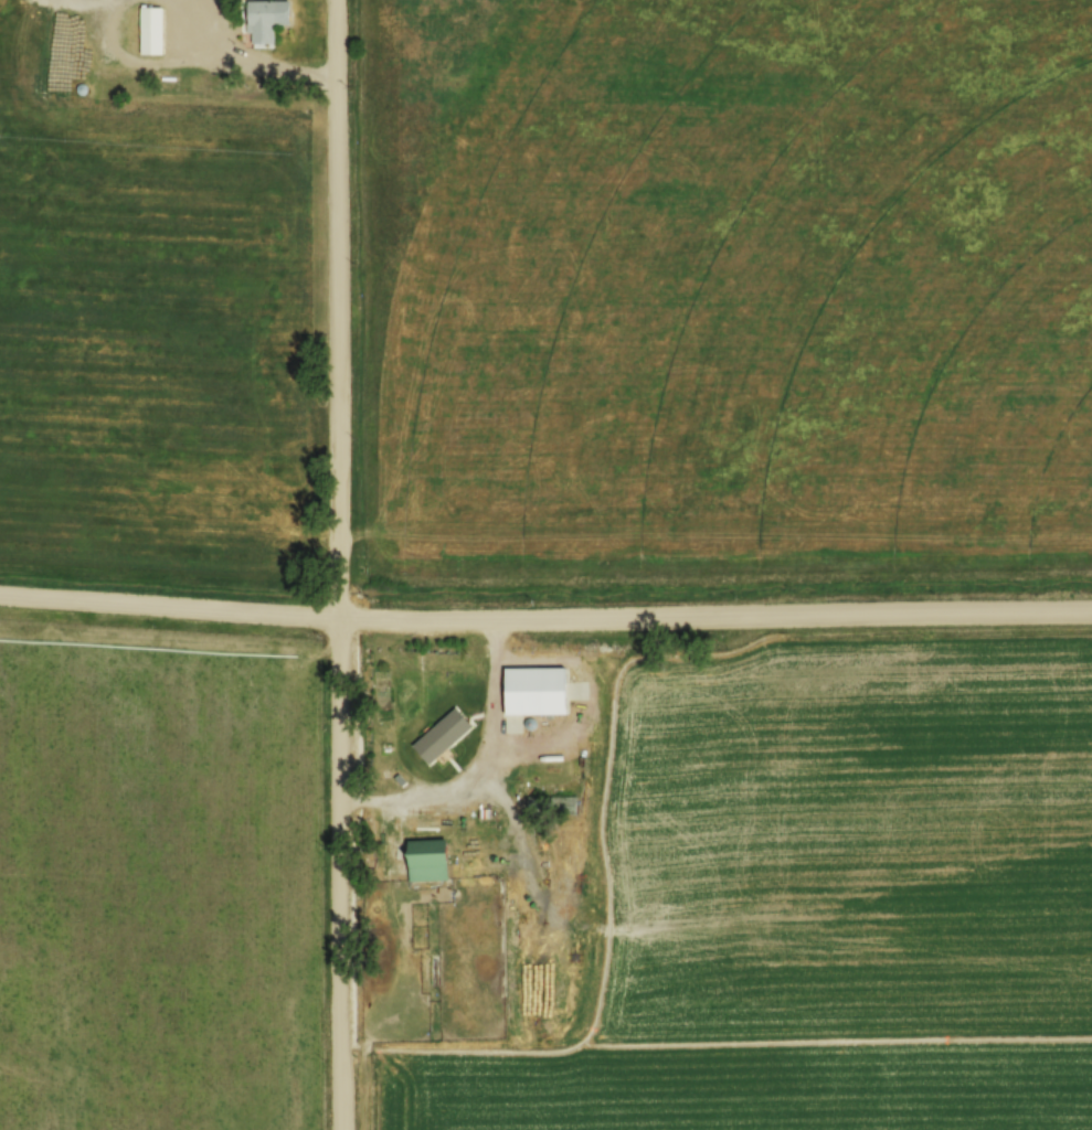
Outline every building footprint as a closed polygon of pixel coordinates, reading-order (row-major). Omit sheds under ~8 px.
[(246,43),(275,44),(275,1),(247,1),(246,43)] [(161,54),(161,7),(139,7),(139,54),(161,54)] [(503,667),(503,713),(564,713),(564,667),(503,667)] [(574,813),(574,797),(557,797),(557,813),(574,813)] [(405,841),(407,882),(446,880),(444,839),(405,841)]
